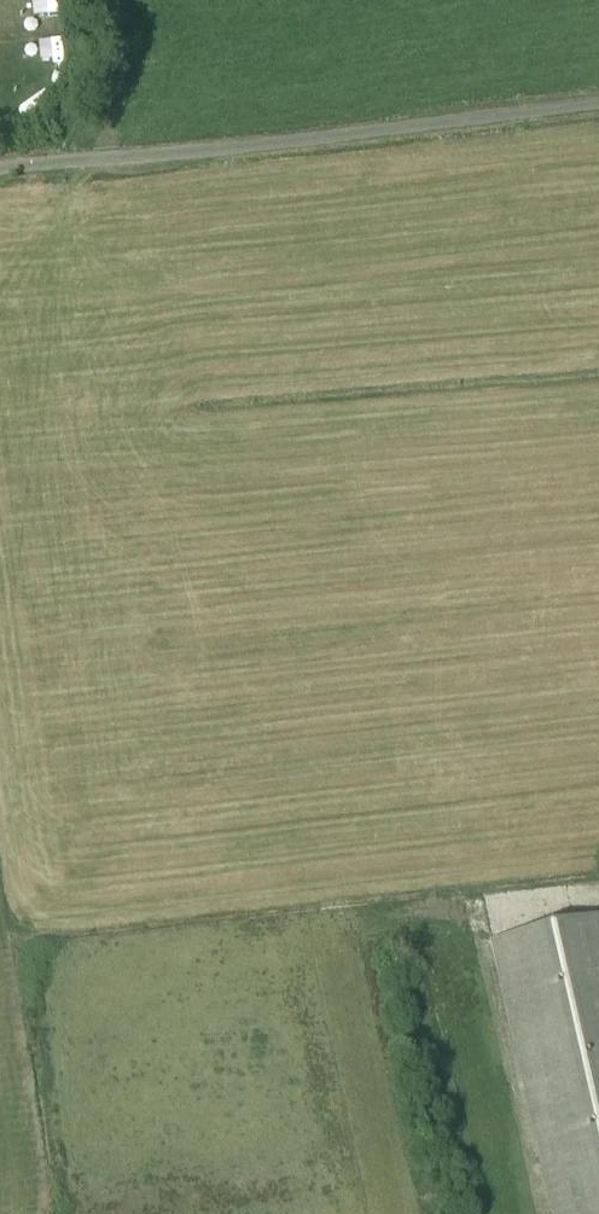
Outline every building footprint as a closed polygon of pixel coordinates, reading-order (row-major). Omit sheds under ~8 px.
[(492,942),(555,1213),(598,1213),(598,917),(492,942)]
